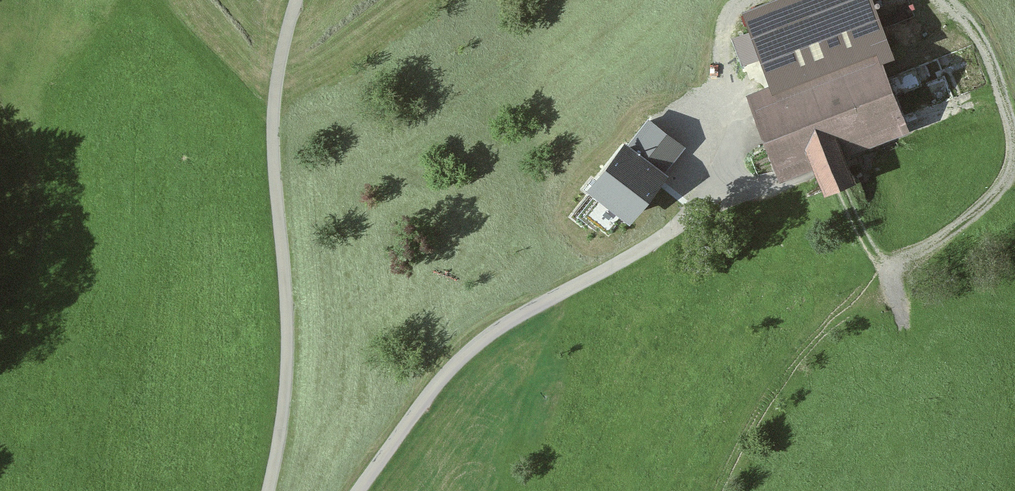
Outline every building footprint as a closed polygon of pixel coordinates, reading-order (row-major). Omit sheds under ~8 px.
[(749,98),(781,180),(811,169),(823,198),(854,186),(842,155),(904,131),(875,55),(886,51),(867,0),(792,0),(747,17),(774,88),(749,98)] [(648,121),(593,193),(629,220),(684,148),(648,121)]
